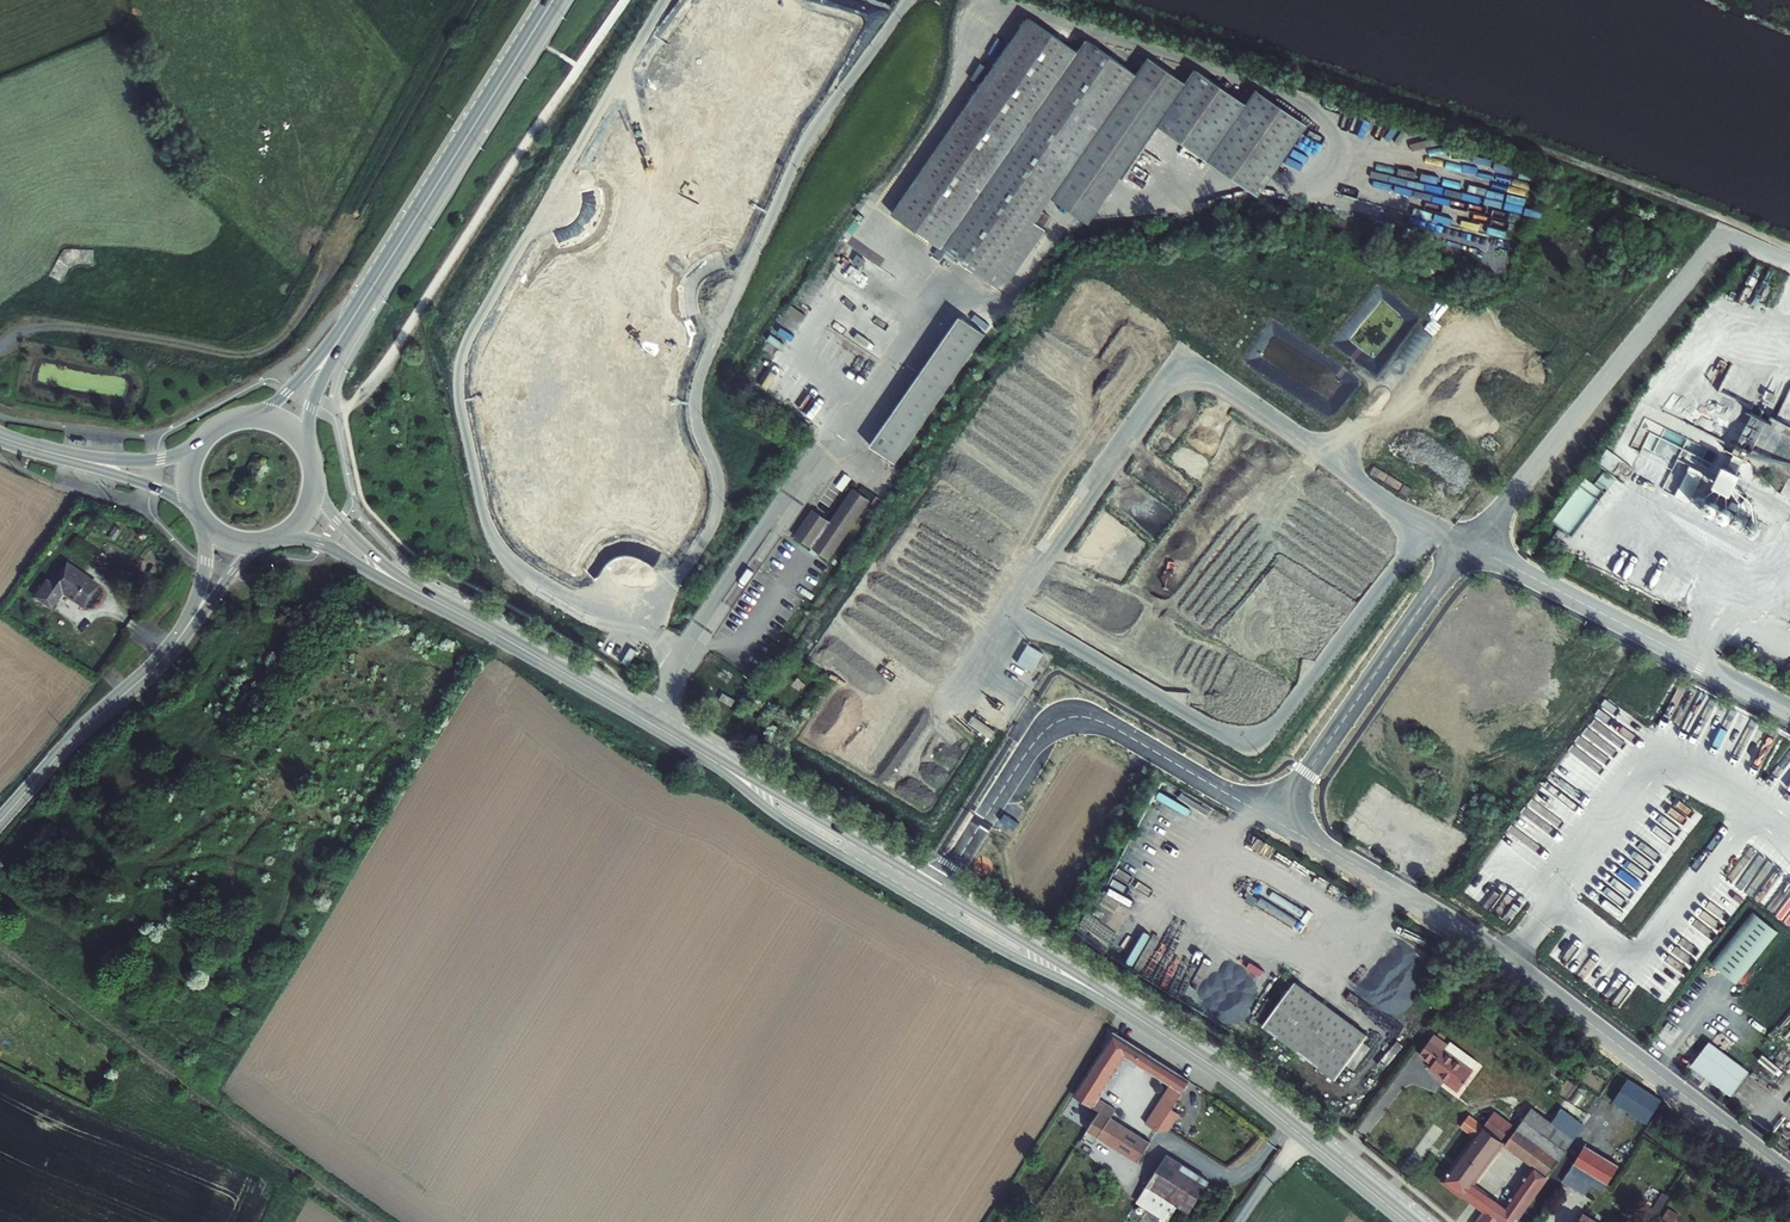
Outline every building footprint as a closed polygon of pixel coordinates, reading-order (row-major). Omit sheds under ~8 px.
[(1081,25),(1075,33),(1045,13),(902,217),(1006,290),(1033,274),(1067,224),(1063,222),(1072,210),(1063,204),(1073,190),(1155,69),(1105,35),(1096,48),(1092,45),(1098,36),(1081,25)] [(1168,51),(1155,69),(1073,190),(1109,215),(1176,118),(1280,189),(1328,118),(1276,83),(1266,97),(1215,62),(1204,77),(1168,51)] [(852,253),(843,247),(831,263),(841,270),(852,253)] [(970,324),(880,450),(905,467),(994,341),(970,324)] [(1751,416),(1735,455),(1750,461),(1766,422),(1751,416)] [(1743,434),(1738,432),(1711,485),(1717,488),(1743,434)] [(1689,466),(1676,460),(1662,488),(1675,496),(1689,466)] [(1715,491),(1699,484),(1695,491),(1711,499),(1715,491)] [(806,534),(840,559),(881,498),(867,489),(842,523),(823,509),(806,534)] [(1748,521),(1685,489),(1681,497),(1744,529),(1748,521)] [(893,499),(888,496),(883,503),(888,506),(893,499)] [(1535,550),(1525,542),(1521,548),(1530,557),(1535,550)] [(28,598),(45,610),(56,593),(79,609),(92,590),(75,579),(77,576),(59,564),(45,586),(39,582),(28,598)] [(736,700),(723,693),(719,700),(732,708),(736,700)] [(1646,903),(1668,875),(1653,863),(1630,891),(1646,903)] [(1288,914),(1282,925),(1297,933),(1309,910),(1283,896),(1277,907),(1288,914)] [(1779,931),(1753,910),(1713,962),(1738,983),(1779,931)] [(1685,938),(1698,950),(1712,935),(1699,923),(1685,938)] [(1651,986),(1662,994),(1673,980),(1662,972),(1651,986)] [(1260,1030),(1287,1049),(1321,1002),(1294,982),(1260,1030)] [(1367,1034),(1321,1002),(1287,1049),(1333,1082),(1367,1034)] [(1079,1097),(1096,1109),(1103,1098),(1129,1058),(1173,1087),(1148,1125),(1163,1135),(1173,1135),(1184,1118),(1190,1122),(1198,1110),(1193,1107),(1184,1101),(1189,1092),(1192,1087),(1191,1080),(1119,1032),(1079,1097)] [(1451,1047),(1436,1036),(1421,1058),(1432,1067),(1429,1071),(1457,1091),(1478,1062),(1453,1043),(1451,1047)] [(1692,1065),(1732,1094),(1750,1071),(1710,1040),(1692,1065)] [(1642,1071),(1634,1065),(1613,1098),(1649,1119),(1663,1095),(1637,1079),(1642,1071)] [(1198,1098),(1189,1092),(1184,1101),(1193,1107),(1198,1098)] [(1096,1109),(1103,1114),(1116,1122),(1123,1111),(1103,1098),(1096,1109)] [(1558,1105),(1548,1120),(1529,1107),(1515,1127),(1512,1125),(1500,1142),(1529,1161),(1500,1203),(1466,1180),(1496,1136),(1480,1125),(1471,1137),(1441,1181),(1484,1211),(1500,1221),(1501,1221),(1512,1221),(1581,1120),(1558,1105)] [(1153,1146),(1116,1122),(1103,1114),(1092,1131),(1129,1155),(1142,1164),(1153,1146)] [(1465,1115),(1457,1128),(1471,1137),(1480,1125),(1465,1115)] [(1485,1116),(1480,1125),(1496,1136),(1502,1127),(1485,1116)] [(1607,1182),(1619,1163),(1584,1142),(1573,1161),(1605,1180),(1607,1182)] [(1142,1164),(1129,1155),(1123,1164),(1136,1173),(1142,1164)] [(1216,1188),(1171,1160),(1152,1191),(1181,1209),(1197,1219),(1216,1188)] [(1605,1180),(1573,1161),(1561,1179),(1584,1191),(1587,1185),(1598,1191),(1605,1180)] [(1181,1209),(1152,1191),(1150,1190),(1140,1206),(1166,1221),(1173,1221),(1181,1209)] [(1667,1198),(1661,1195),(1649,1216),(1654,1219),(1667,1198)] [(1671,1205),(1666,1216),(1675,1221),(1677,1221),(1683,1212),(1671,1205)] [(1484,1211),(1477,1221),(1500,1221),(1484,1211)] [(1583,1212),(1577,1221),(1600,1221),(1583,1212)]
